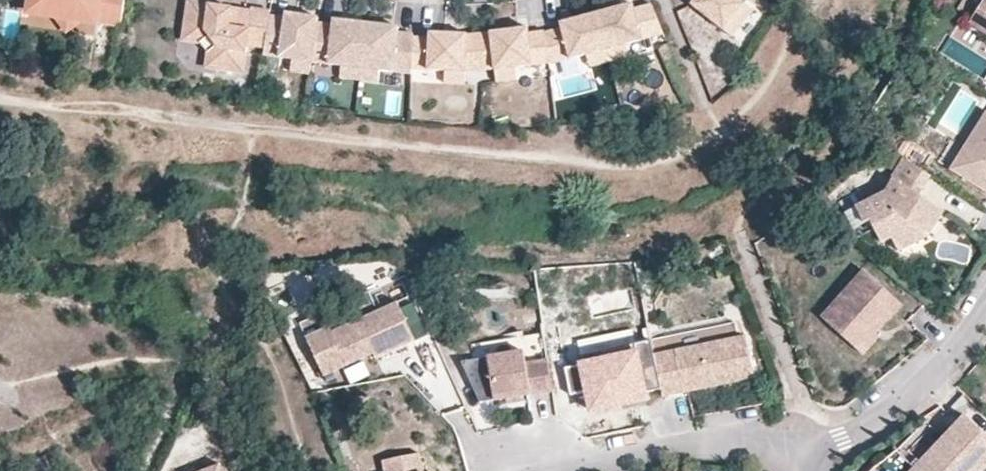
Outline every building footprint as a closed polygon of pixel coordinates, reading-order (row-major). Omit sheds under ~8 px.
[(32,2),(45,12),(61,14),(73,10),(83,18),(99,20),(100,14),(124,18),(127,0),(32,0),(32,2)] [(273,9),(253,6),(253,8),(224,4),(222,10),(213,8),(213,3),(214,0),(191,0),(187,25),(210,28),(222,44),(219,65),(245,69),(248,42),(267,44),(272,14),(273,9)] [(565,23),(547,27),(551,58),(551,60),(609,45),(666,31),(654,1),(637,5),(636,0),(599,9),(563,18),(565,23)] [(696,2),(729,28),(750,1),(749,0),(697,0),(696,2)] [(969,25),(985,36),(985,0),(969,25)] [(45,12),(32,2),(30,10),(45,12)] [(73,10),(61,14),(70,28),(83,18),(73,10)] [(272,14),(267,44),(266,52),(283,55),(296,56),(315,58),(327,60),(344,63),(363,65),(382,67),(393,69),(411,71),(412,65),(414,33),(414,32),(400,30),(401,25),(369,21),(337,17),(336,22),(320,20),(321,15),(289,11),(288,16),(272,14)] [(99,20),(124,24),(124,18),(100,14),(99,20)] [(431,34),(414,33),(412,65),(430,66),(467,67),(498,65),(551,58),(547,27),(547,26),(531,28),(530,23),(493,28),(469,30),(431,28),(431,34)] [(210,28),(187,25),(185,37),(203,40),(210,49),(208,64),(219,65),(222,44),(210,28)] [(315,58),(296,56),(295,69),(314,71),(315,58)] [(551,58),(498,65),(499,77),(552,70),(551,60),(551,58)] [(363,65),(344,63),(343,75),(362,77),(363,65)] [(382,67),(363,65),(362,77),(381,79),(382,67)] [(467,67),(430,66),(429,78),(467,80),(467,67)] [(963,150),(949,171),(985,195),(985,114),(963,150)] [(921,190),(929,177),(903,160),(890,181),(892,183),(884,194),(855,208),(863,225),(868,222),(873,231),(879,244),(890,239),(896,253),(927,237),(942,214),(916,198),(909,193),(914,186),(921,190)] [(909,193),(916,198),(921,190),(914,186),(909,193)] [(855,208),(844,214),(856,239),(873,231),(868,222),(863,225),(855,208)] [(900,305),(863,272),(821,319),(861,355),(877,337),(874,334),(900,305)] [(327,327),(329,333),(378,311),(369,291),(320,314),(327,327)] [(323,381),(424,335),(406,298),(378,311),(329,333),(327,327),(303,338),(323,381)] [(327,327),(320,314),(297,325),(303,338),(327,327)] [(753,380),(745,338),(653,357),(662,398),(753,380)] [(551,392),(546,361),(524,365),(523,353),(462,363),(477,398),(493,396),(494,402),(551,392)] [(494,402),(493,396),(477,398),(480,404),(494,402)] [(985,466),(985,438),(963,417),(912,470),(981,470),(985,466)] [(384,470),(422,470),(418,454),(382,461),(384,470)]
